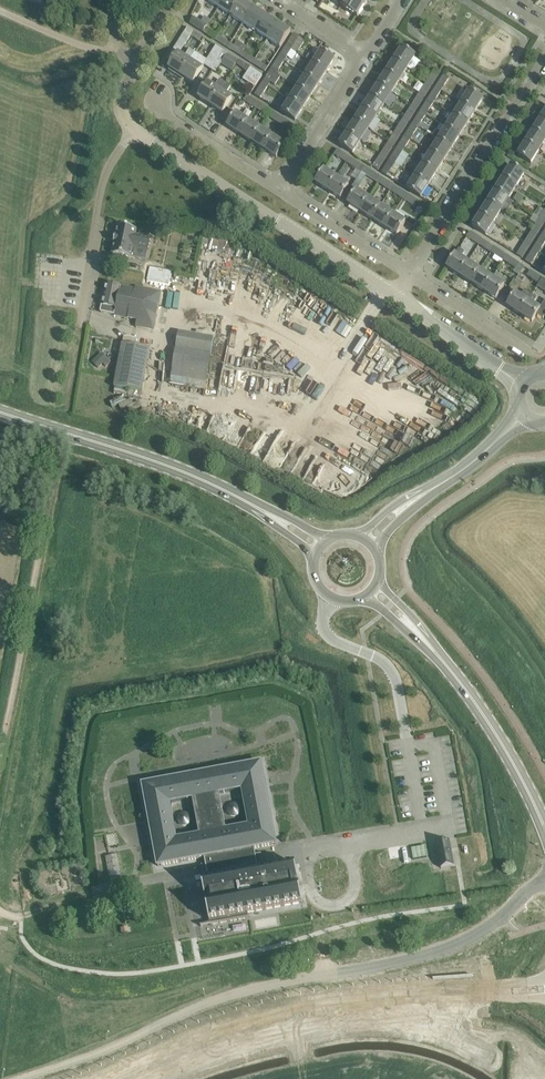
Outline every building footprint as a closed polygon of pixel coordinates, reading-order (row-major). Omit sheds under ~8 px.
[(50,12),(57,2),(53,0),(48,0),(43,7),(50,12)] [(231,15),(241,0),(223,0),(219,7),(231,15)] [(243,23),(253,7),(242,0),(241,0),(231,15),(243,23)] [(359,0),(346,0),(342,6),(357,17),(365,4),(359,0)] [(243,23),(256,31),(266,15),(253,7),(243,23)] [(66,11),(63,22),(72,24),(75,13),(66,11)] [(256,31),(268,39),(278,23),(266,15),(256,31)] [(191,24),(203,32),(206,27),(207,25),(195,18),(191,24)] [(278,23),(268,39),(281,47),(291,31),(278,23)] [(216,40),(218,35),(223,28),(220,26),(215,33),(206,27),(203,32),(216,40)] [(188,27),(179,41),(185,45),(194,31),(188,27)] [(294,33),(286,46),(291,49),(300,37),(294,33)] [(216,40),(228,47),(231,43),(218,35),(216,40)] [(305,40),(300,37),(291,49),(292,50),(297,53),(305,40)] [(240,55),(243,51),(246,47),(240,43),(237,47),(231,43),(228,47),(240,55)] [(196,53),(181,75),(193,83),(202,68),(204,65),(210,69),(223,49),(216,45),(207,60),(196,53)] [(286,46),(278,58),(285,62),(292,50),(291,49),(286,46)] [(402,47),(395,59),(408,68),(416,56),(402,47)] [(169,67),(181,75),(196,53),(190,49),(185,57),(178,53),(173,62),(169,67)] [(228,53),(223,49),(210,69),(215,72),(221,65),(228,53)] [(173,62),(178,53),(173,50),(168,59),(173,62)] [(240,55),(253,63),(255,59),(243,51),(240,55)] [(311,53),(307,59),(327,71),(335,59),(321,51),(317,57),(311,53)] [(278,58),(270,70),(277,74),(285,62),(278,58)] [(255,59),(253,63),(265,71),(268,67),(255,59)] [(313,63),(306,75),(319,84),(327,71),(307,59),(307,60),(313,63)] [(395,59),(387,72),(400,80),(408,68),(395,59)] [(243,79),(255,86),(262,75),(251,67),(243,79)] [(435,68),(429,78),(434,81),(440,71),(435,68)] [(270,70),(263,82),(269,86),(271,82),(275,85),(281,76),(277,74),(270,70)] [(387,72),(379,84),(392,92),(400,80),(387,72)] [(444,74),(436,87),(441,90),(445,85),(451,89),(456,82),(451,78),(453,75),(449,72),(447,76),(444,74)] [(306,75),(298,87),(311,96),(319,84),(306,75)] [(429,78),(419,93),(424,96),(434,81),(429,78)] [(199,97),(211,105),(225,82),(221,79),(216,87),(208,82),(199,97)] [(225,82),(211,105),(223,112),(232,98),(226,94),(231,86),(225,82)] [(269,86),(263,82),(255,94),(261,98),(269,86)] [(379,84),(371,96),(384,105),(392,92),(379,84)] [(298,87),(290,99),(303,108),(311,96),(298,87)] [(436,87),(428,99),(434,102),(441,90),(436,87)] [(456,99),(475,111),(483,99),(470,91),(462,103),(456,99)] [(419,93),(412,105),(417,109),(425,96),(424,96),(419,93)] [(245,101),(256,108),(259,103),(248,95),(245,101)] [(371,96),(363,108),(376,117),(384,105),(371,96)] [(303,108),(290,99),(286,105),(282,103),(278,109),(295,120),(303,108)] [(428,99),(421,111),(426,114),(434,102),(428,99)] [(448,112),(454,115),(467,124),(475,111),(456,99),(448,112)] [(256,108),(268,116),(272,111),(259,103),(256,108)] [(412,105),(404,117),(409,121),(417,109),(412,105)] [(363,108),(355,120),(368,129),(376,117),(363,108)] [(385,112),(398,121),(401,116),(388,108),(385,112)] [(268,116),(280,124),(284,119),(272,111),(268,116)] [(421,111),(413,123),(418,127),(426,114),(421,111)] [(227,126),(240,134),(248,120),(236,112),(227,126)] [(454,115),(446,127),(460,136),(467,124),(454,115)] [(404,117),(396,130),(402,133),(409,121),(404,117)] [(533,130),(544,137),(544,120),(541,118),(533,130)] [(284,119),(280,124),(293,132),(296,127),(284,119)] [(240,134),(252,141),(260,128),(248,120),(240,134)] [(355,120),(347,133),(361,141),(368,129),(355,120)] [(413,123),(405,136),(410,139),(418,127),(413,123)] [(437,130),(433,136),(452,148),(460,136),(446,127),(442,134),(437,130)] [(252,141),(264,149),(273,136),(260,128),(252,141)] [(396,130),(388,142),(394,145),(402,133),(396,130)] [(526,142),(539,151),(544,141),(544,137),(533,130),(526,142)] [(361,141),(347,133),(339,145),(353,153),(361,141)] [(273,136),(264,149),(277,157),(285,144),(273,136)] [(405,136),(397,148),(402,151),(410,139),(405,136)] [(431,151),(431,152),(444,160),(452,148),(433,136),(425,147),(431,151)] [(388,142),(381,154),(386,158),(394,145),(388,142)] [(539,151),(526,142),(518,155),(531,163),(539,151)] [(402,151),(397,148),(390,160),(395,163),(402,151)] [(334,154),(346,162),(350,157),(337,149),(334,154)] [(431,152),(423,164),(436,173),(444,160),(431,152)] [(381,154),(373,166),(379,170),(386,158),(381,154)] [(350,157),(346,162),(356,169),(359,170),(365,174),(368,169),(362,165),(350,157)] [(395,163),(390,160),(382,172),(391,178),(395,171),(403,176),(406,171),(395,163)] [(423,164),(415,176),(429,185),(436,173),(423,164)] [(511,165),(504,177),(517,186),(525,173),(511,165)] [(316,182),(328,190),(337,177),(324,169),(316,182)] [(349,180),(354,184),(361,173),(356,169),(349,180)] [(368,169),(365,174),(366,175),(378,183),(382,178),(369,170),(368,169)] [(429,185),(415,176),(411,182),(408,180),(403,186),(421,197),(429,185)] [(337,177),(328,190),(340,198),(349,185),(337,177)] [(504,177),(496,190),(509,198),(517,186),(504,177)] [(378,183),(391,191),(394,185),(382,178),(378,183)] [(391,191),(403,199),(406,193),(394,185),(391,191)] [(348,203),(360,211),(369,198),(356,190),(348,203)] [(496,190),(488,202),(501,210),(509,198),(496,190)] [(406,193),(403,199),(415,206),(418,201),(406,193)] [(360,211),(372,219),(381,206),(369,198),(360,211)] [(488,202),(480,214),(494,223),(501,210),(488,202)] [(419,203),(416,208),(424,213),(427,209),(419,203)] [(372,219),(385,227),(393,214),(381,206),(372,219)] [(540,217),(544,220),(544,209),(544,210),(539,207),(535,214),(540,217)] [(393,214),(385,227),(397,235),(405,222),(393,214)] [(494,223),(480,214),(472,226),(486,235),(494,223)] [(532,230),(537,233),(544,221),(544,220),(540,217),(532,230)] [(115,242),(113,254),(131,257),(133,247),(148,250),(151,238),(136,234),(137,229),(118,225),(116,236),(115,236),(114,242),(115,242)] [(532,230),(524,242),(529,246),(537,233),(532,230)] [(467,237),(479,244),(482,239),(470,231),(467,237)] [(533,249),(539,252),(544,242),(544,239),(541,236),(533,249)] [(479,244),(491,252),(494,247),(482,239),(479,244)] [(529,246),(524,242),(516,255),(522,258),(529,246)] [(491,252),(503,260),(507,255),(494,247),(491,252)] [(447,267),(459,275),(468,261),(462,257),(465,252),(459,248),(447,267)] [(539,252),(533,249),(526,261),(531,264),(539,252)] [(510,257),(507,262),(516,268),(514,272),(519,276),(525,266),(519,263),(510,257)] [(153,270),(170,273),(172,262),(155,259),(153,270)] [(459,275),(471,283),(480,269),(468,261),(459,275)] [(471,283),(484,291),(493,277),(480,269),(471,283)] [(527,275),(539,283),(542,278),(531,270),(527,275)] [(493,277),(484,291),(496,299),(505,285),(493,277)] [(539,283),(537,287),(544,292),(544,280),(542,278),(539,283)] [(523,283),(517,279),(510,289),(515,293),(516,293),(523,283)] [(102,305),(101,312),(112,314),(137,320),(136,327),(151,330),(155,325),(161,293),(135,287),(135,289),(107,283),(102,305)] [(532,295),(524,290),(520,296),(516,293),(515,293),(507,306),(520,314),(532,295)] [(520,314),(532,322),(537,315),(543,319),(544,316),(544,300),(540,308),(533,304),(537,298),(532,295),(520,314)] [(170,383),(205,389),(213,337),(178,331),(170,383)] [(112,392),(127,396),(128,390),(142,392),(151,350),(122,344),(112,392)] [(102,352),(92,362),(98,368),(103,363),(106,366),(111,362),(102,352)] [(254,848),(276,844),(261,762),(143,784),(158,866),(204,857),(209,880),(203,881),(202,881),(205,898),(206,898),(207,898),(208,902),(207,902),(206,902),(210,924),(201,925),(201,926),(249,917),(249,916),(248,916),(247,912),(302,902),(302,903),(303,902),(299,885),(298,885),(297,886),(296,881),(298,881),(299,881),(295,863),(294,864),(259,870),(255,850),(254,848)] [(449,840),(436,842),(441,868),(454,865),(449,840)] [(425,845),(411,848),(413,859),(427,857),(425,845)] [(111,899),(99,901),(102,918),(114,916),(111,899)]
